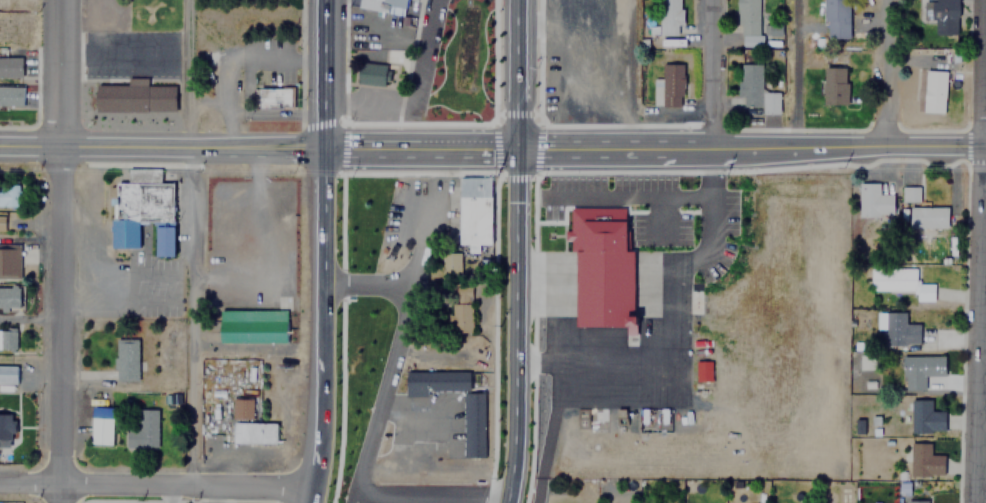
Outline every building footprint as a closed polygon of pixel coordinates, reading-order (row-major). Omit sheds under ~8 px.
[(360,2),(405,9),(406,0),(360,0),(360,2)] [(676,35),(676,26),(681,26),(681,0),(654,0),(654,35),(676,35)] [(736,33),(757,33),(757,0),(736,0),(736,33)] [(848,38),(848,0),(823,0),(823,38),(848,38)] [(957,0),(917,0),(917,23),(934,23),(934,35),(957,35),(957,0)] [(21,77),(21,57),(0,57),(0,77),(21,77)] [(359,83),(387,86),(389,65),(361,62),(359,83)] [(778,113),(778,92),(760,92),(760,64),(738,63),(738,106),(761,106),(761,113),(778,113)] [(683,64),(660,64),(660,105),(683,105),(683,64)] [(823,66),(823,104),(846,104),(846,66),(823,66)] [(944,113),(944,71),(922,71),(921,113),(944,113)] [(147,86),(147,78),(125,78),(125,85),(95,85),(95,113),(175,113),(175,86),(147,86)] [(22,107),(22,86),(0,86),(0,107),(22,107)] [(259,86),(291,86),(291,105),(282,105),(282,107),(274,107),(274,105),(259,105),(259,86)] [(173,256),(173,184),(160,184),(160,169),(129,169),(128,184),(113,184),(112,248),(138,248),(138,223),(155,223),(155,256),(173,256)] [(491,178),(460,178),(459,242),(491,243),(491,178)] [(857,217),(891,217),(891,194),(878,194),(878,182),(857,182),(857,217)] [(17,207),(17,186),(0,186),(0,207),(17,207)] [(570,242),(564,242),(564,228),(570,228),(570,207),(625,207),(625,221),(626,221),(626,251),(634,252),(633,332),(626,332),(626,324),(575,323),(576,248),(570,248),(570,242)] [(908,207),(908,228),(947,228),(947,207),(908,207)] [(19,245),(0,245),(0,279),(19,279),(19,245)] [(442,275),(461,274),(461,252),(442,253),(442,275)] [(933,284),(916,284),(916,268),(870,268),(870,290),(914,290),(914,301),(933,301),(933,284)] [(19,308),(19,286),(0,286),(0,308),(19,308)] [(455,314),(447,314),(447,322),(457,322),(457,332),(473,332),(472,286),(454,286),(455,314)] [(219,343),(285,343),(285,310),(219,310),(219,343)] [(919,323),(905,323),(905,312),(886,311),(885,344),(918,345),(919,323)] [(15,329),(0,329),(0,349),(15,349),(15,329)] [(115,339),(115,380),(137,380),(137,339),(115,339)] [(944,355),(902,355),(902,390),(924,390),(924,376),(944,376),(944,355)] [(697,378),(713,378),(713,361),(697,361),(697,378)] [(16,383),(16,365),(0,365),(0,383),(16,383)] [(468,369),(406,369),(406,391),(468,391),(468,369)] [(482,392),(463,392),(463,457),(482,457),(482,392)] [(945,432),(944,410),(931,410),(930,398),(907,399),(908,433),(945,432)] [(233,417),(246,416),(246,399),(232,399),(233,417)] [(157,409),(131,409),(131,449),(157,449),(157,409)] [(0,414),(0,447),(14,447),(14,414),(0,414)] [(112,416),(90,416),(90,444),(112,444),(112,416)] [(275,443),(275,422),(232,422),(232,443),(275,443)] [(944,454),(930,454),(930,442),(909,442),(909,476),(944,476),(944,454)]
